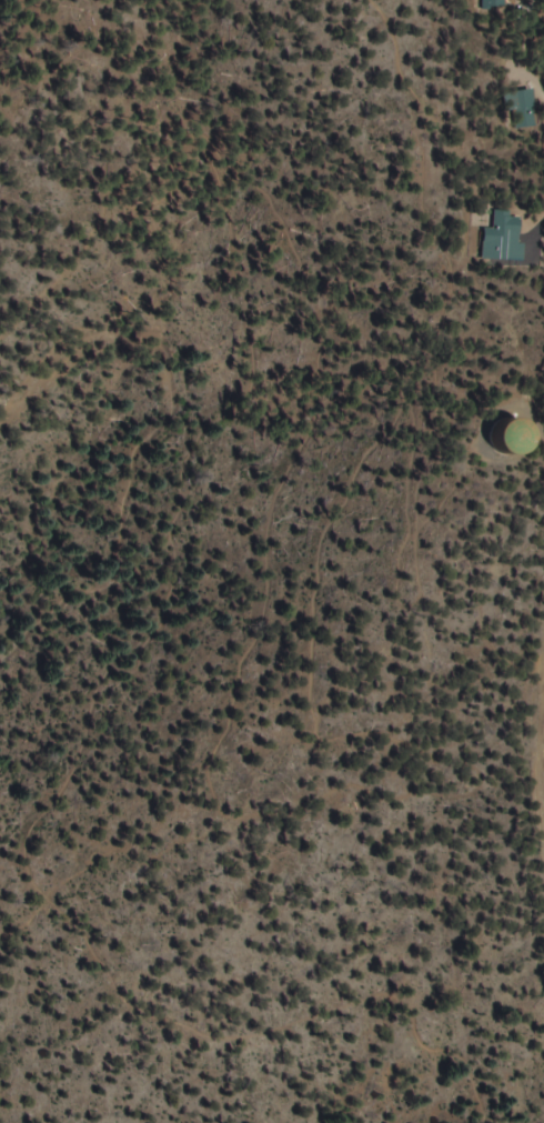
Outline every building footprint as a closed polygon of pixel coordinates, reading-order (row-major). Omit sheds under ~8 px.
[(533,127),(533,90),(511,90),(511,127),(533,127)] [(517,261),(518,216),(506,216),(506,210),(490,210),(490,228),(479,228),(479,260),(517,261)] [(505,452),(527,448),(522,420),(500,424),(505,452)]
